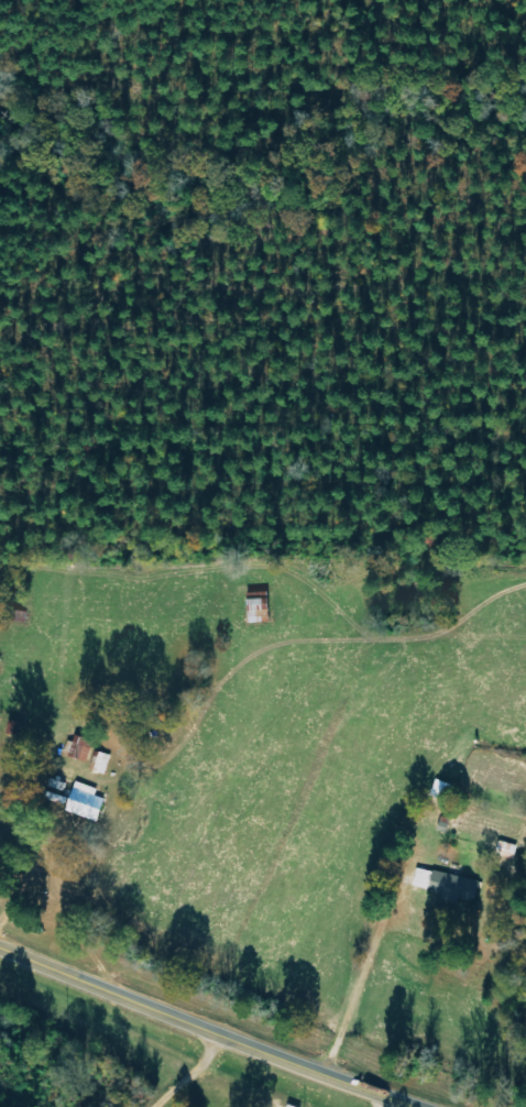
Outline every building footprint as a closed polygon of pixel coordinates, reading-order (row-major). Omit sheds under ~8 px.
[(447,802),(453,786),(436,780),(430,797),(447,802)] [(65,810),(96,822),(105,800),(95,796),(97,791),(75,783),(65,810)] [(412,889),(474,904),(479,882),(417,867),(412,889)]
